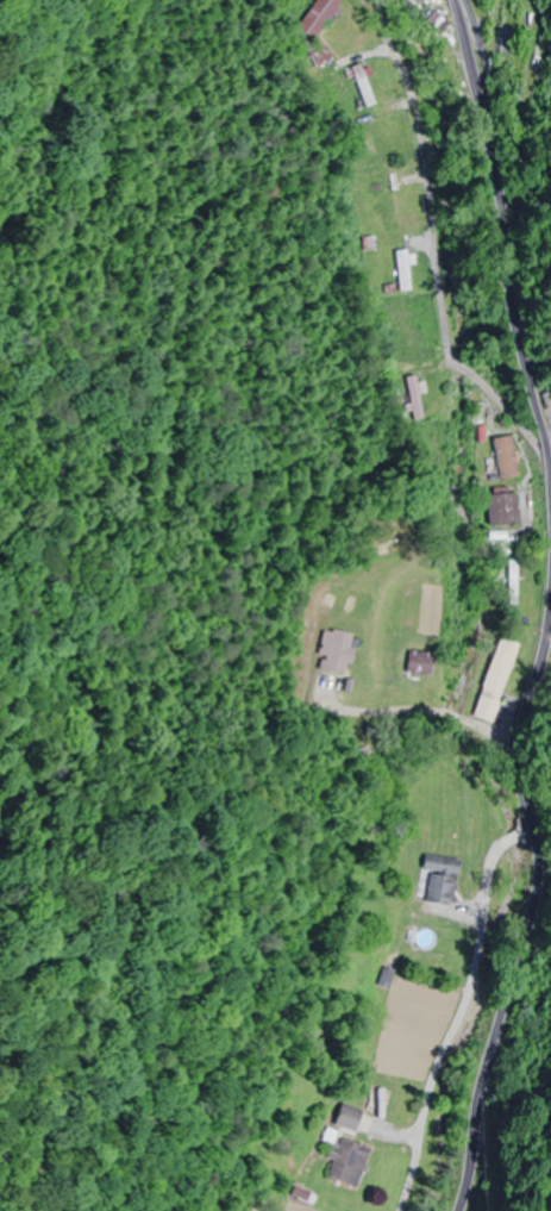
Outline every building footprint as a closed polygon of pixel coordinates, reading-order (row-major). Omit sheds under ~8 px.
[(338,1),(336,0),(314,0),(298,32),(317,41),(338,1)] [(443,24),(426,12),(417,25),(434,37),(443,24)] [(405,250),(392,253),(399,293),(413,290),(405,250)] [(496,480),(517,478),(513,437),(492,439),(496,480)] [(518,525),(516,494),(485,496),(487,527),(518,525)] [(516,561),(508,561),(508,606),(516,606),(516,561)] [(322,673),(349,675),(352,634),(325,632),(322,673)] [(496,725),(517,643),(496,638),(474,719),(496,725)] [(408,676),(432,675),(431,653),(407,654),(408,676)] [(426,904),(452,909),(459,861),(425,856),(422,872),(431,873),(426,904)] [(352,1134),(364,1113),(346,1103),(334,1123),(352,1134)] [(328,1178),(356,1189),(372,1150),(344,1139),(328,1178)]
